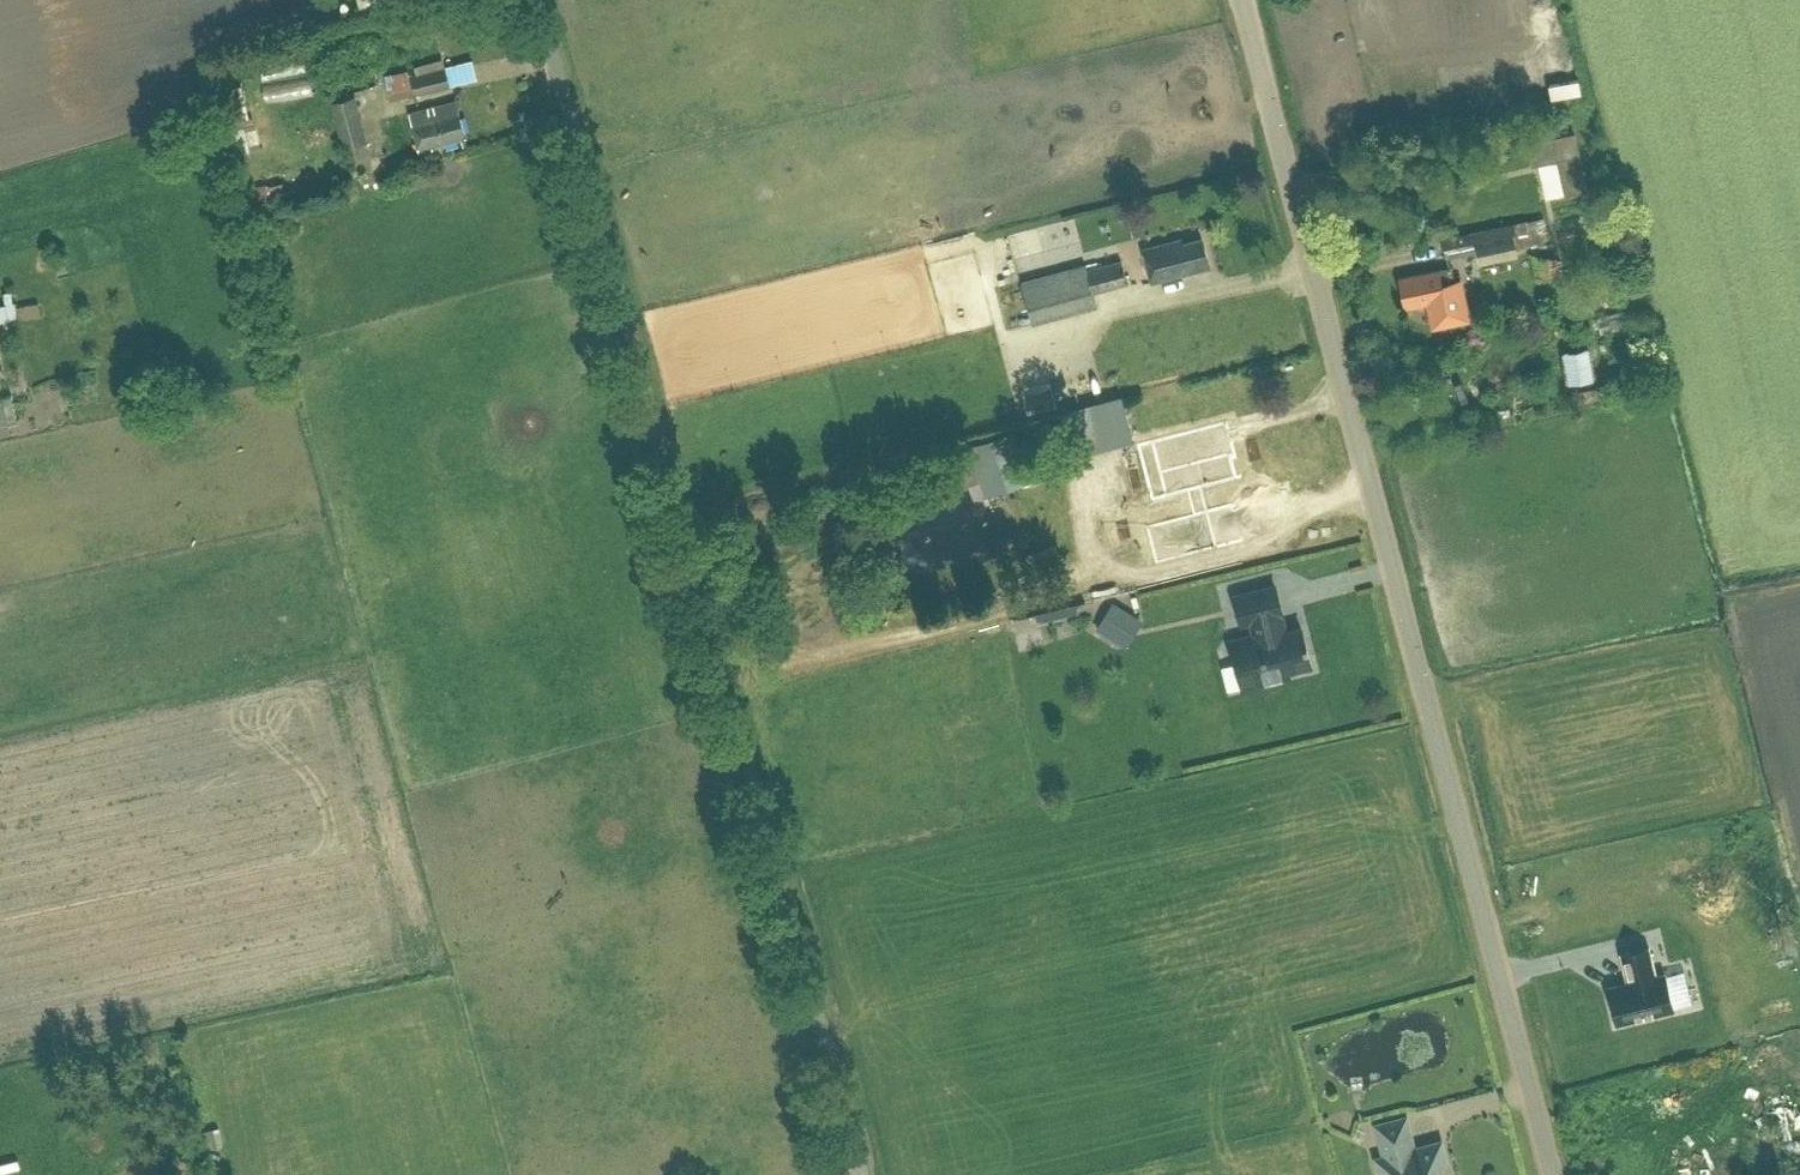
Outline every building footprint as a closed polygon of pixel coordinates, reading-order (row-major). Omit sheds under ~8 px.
[(1494,68),(1564,50),(1554,12),(1484,30),(1494,68)] [(450,62),(452,83),(480,80),(479,59),(450,62)] [(309,61),(264,69),(265,78),(311,70),(309,61)] [(418,94),(452,85),(448,67),(413,76),(418,94)] [(418,94),(413,76),(411,68),(385,75),(391,100),(418,94)] [(343,145),(366,139),(354,93),(331,99),(343,145)] [(431,142),(464,133),(455,98),(408,110),(418,149),(432,146),(431,142)] [(264,144),(258,122),(230,130),(236,151),(264,144)] [(1558,159),(1566,195),(1587,190),(1574,133),(1527,144),(1532,165),(1558,159)] [(1531,242),(1551,238),(1545,216),(1513,221),(1443,237),(1448,258),(1476,252),(1478,257),(1532,246),(1531,242)] [(1152,283),(1211,268),(1203,239),(1182,244),(1181,239),(1144,248),(1152,283)] [(1560,271),(1556,256),(1539,259),(1542,275),(1560,271)] [(1088,263),(1024,280),(1035,323),(1099,306),(1096,292),(1130,283),(1123,259),(1089,269),(1088,263)] [(1403,276),(1408,305),(1432,301),(1436,324),(1470,318),(1465,293),(1460,294),(1455,266),(1403,276)] [(1184,385),(1150,395),(1152,401),(1186,391),(1184,385)] [(1122,393),(1064,408),(1073,443),(1132,427),(1122,393)] [(1196,514),(1148,527),(1157,563),(1216,548),(1207,511),(1206,511),(1200,488),(1234,479),(1229,460),(1234,458),(1225,422),(1149,441),(1164,498),(1190,491),(1196,514)] [(1025,478),(1011,436),(974,448),(987,490),(1025,478)] [(1150,485),(1128,493),(1132,506),(1154,498),(1150,485)] [(1129,517),(1160,513),(1158,502),(1127,506),(1129,517)] [(1252,684),(1289,674),(1312,668),(1311,664),(1301,628),(1287,631),(1286,627),(1284,627),(1281,613),(1282,613),(1275,586),(1234,596),(1241,623),(1251,621),(1255,635),(1230,641),(1236,664),(1242,686),(1252,684)] [(1114,603),(1099,627),(1116,637),(1130,613),(1114,603)] [(1627,981),(1608,986),(1617,1023),(1673,1009),(1664,972),(1655,974),(1648,946),(1620,953),(1627,981)] [(1448,1162),(1442,1141),(1415,1148),(1407,1117),(1378,1125),(1386,1156),(1378,1158),(1382,1174),(1440,1174),(1438,1165),(1448,1162)] [(199,1132),(202,1148),(222,1144),(219,1129),(199,1132)] [(1717,1163),(1701,1173),(1702,1174),(1724,1174),(1717,1163)] [(1782,1171),(1783,1174),(1799,1174),(1799,1167),(1782,1171)]
